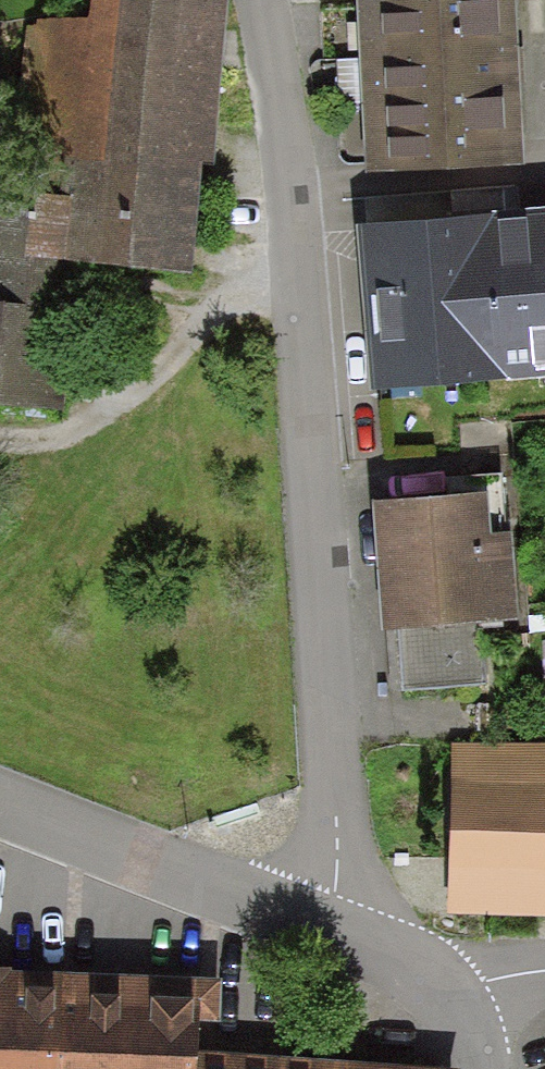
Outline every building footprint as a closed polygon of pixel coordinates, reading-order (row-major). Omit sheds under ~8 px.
[(90,27),(35,21),(24,118),(41,120),(30,210),(25,261),(78,267),(190,279),(203,168),(213,169),(216,149),(232,0),(93,0),(90,27)] [(365,179),(447,175),(523,171),(514,0),(356,0),(365,179)] [(30,210),(0,207),(0,407),(64,414),(78,267),(25,261),(30,210)] [(357,230),(372,396),(544,381),(544,213),(357,230)] [(487,496),(371,506),(381,632),(515,621),(509,536),(490,538),(487,496)] [(451,743),(447,919),(544,921),(544,745),(451,743)] [(0,975),(0,1068),(190,1068),(190,1058),(219,1060),(222,983),(72,978),(0,975)] [(219,1060),(190,1058),(190,1068),(369,1068),(219,1060)]
